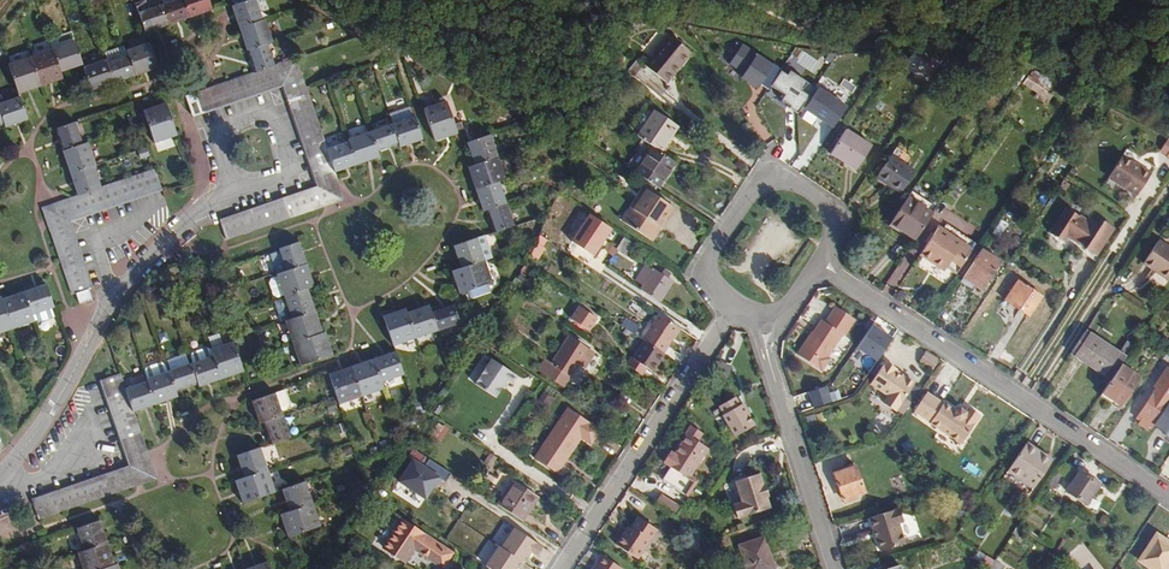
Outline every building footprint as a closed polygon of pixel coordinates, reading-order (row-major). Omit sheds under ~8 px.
[(184,0),(176,0),(161,5),(168,25),(190,18),(184,0)] [(190,18),(212,10),(209,0),(184,0),(190,18)] [(263,20),(256,0),(250,0),(233,6),(240,28),(263,20)] [(168,25),(161,5),(139,13),(146,33),(168,25)] [(266,19),(263,20),(240,28),(248,50),(268,43),(273,41),(266,19)] [(75,42),(71,32),(49,39),(53,49),(75,42)] [(662,80),(676,63),(680,66),(691,53),(669,35),(644,65),(662,80)] [(629,43),(620,39),(611,61),(619,64),(629,43)] [(53,49),(60,72),(83,65),(75,42),(53,49)] [(127,50),(129,56),(136,75),(158,68),(149,43),(127,50)] [(248,50),(255,73),(275,66),(268,43),(248,50)] [(127,50),(125,45),(103,53),(106,60),(107,63),(129,56),(127,50)] [(762,89),(774,65),(734,45),(722,70),(762,89)] [(63,79),(60,72),(53,49),(31,57),(41,86),(63,79)] [(920,50),(915,49),(912,54),(927,64),(931,58),(920,50)] [(800,51),(793,62),(813,75),(820,63),(800,51)] [(927,64),(912,54),(903,67),(926,82),(939,63),(931,58),(927,64)] [(113,83),(136,75),(129,56),(107,63),(113,83)] [(41,86),(31,57),(8,64),(19,94),(41,86)] [(275,66),(255,73),(186,96),(192,113),(281,82),(280,79),(301,73),(296,59),(275,66)] [(91,90),(113,83),(107,63),(106,60),(84,67),(91,90)] [(680,66),(676,63),(662,80),(666,83),(680,66)] [(1039,75),(1033,71),(1024,85),(1039,94),(1037,98),(1047,105),(1053,96),(1047,92),(1055,80),(1040,72),(1039,75)] [(305,87),(301,73),(280,79),(281,82),(192,113),(193,118),(282,87),(315,185),(219,218),(221,223),(318,190),(324,206),(344,199),(334,172),(318,178),(289,92),(305,87)] [(318,178),(334,172),(327,149),(305,87),(289,92),(318,178)] [(775,109),(772,117),(791,123),(799,97),(771,89),(766,106),(775,109)] [(0,104),(0,112),(4,124),(5,127),(28,120),(20,97),(0,104)] [(424,110),(435,142),(447,138),(458,134),(447,102),(424,110)] [(143,112),(154,144),(177,136),(166,104),(143,112)] [(637,137),(652,147),(660,153),(678,127),(655,111),(637,137)] [(392,124),(399,144),(400,147),(413,143),(423,139),(415,117),(392,124)] [(55,129),(63,151),(83,144),(75,122),(55,129)] [(392,124),(370,132),(377,151),(389,147),(399,144),(392,124)] [(820,125),(815,136),(823,140),(827,128),(820,125)] [(872,146),(846,130),(831,154),(857,170),(872,146)] [(349,142),(357,165),(369,160),(379,157),(377,151),(370,132),(348,139),(349,142)] [(467,143),(475,165),(498,157),(490,135),(467,143)] [(1168,164),(1168,140),(1164,137),(1157,152),(1163,155),(1160,160),(1168,164)] [(347,168),(357,165),(349,142),(327,149),(334,172),(347,168)] [(589,147),(582,142),(578,149),(585,153),(589,147)] [(63,151),(70,173),(93,165),(96,165),(88,143),(83,144),(63,151)] [(660,153),(652,147),(635,173),(658,188),(675,162),(660,153)] [(915,173),(905,166),(911,157),(897,147),(891,156),(890,156),(876,177),(901,194),(915,173)] [(1108,178),(1137,196),(1151,174),(1122,156),(1108,178)] [(506,179),(498,157),(475,165),(468,167),(476,189),(498,181),(506,179)] [(70,173),(78,196),(101,188),(93,165),(70,173)] [(101,188),(78,196),(70,198),(76,215),(161,186),(155,170),(101,188)] [(506,203),(498,181),(476,189),(480,201),(483,211),(486,210),(506,203)] [(162,191),(161,186),(76,215),(70,198),(43,208),(49,228),(66,222),(88,289),(93,287),(71,222),(162,191)] [(644,188),(622,222),(652,241),(674,208),(644,188)] [(318,190),(221,223),(226,239),(324,206),(318,190)] [(890,223),(915,240),(932,214),(907,197),(890,223)] [(1023,206),(1015,201),(1009,209),(1017,214),(1023,206)] [(514,225),(506,203),(486,210),(490,221),(494,232),(514,225)] [(1099,229),(1067,209),(1051,234),(1064,242),(1068,236),(1086,248),(1085,250),(1096,257),(1114,229),(1103,222),(1099,229)] [(585,250),(598,229),(580,217),(566,237),(585,250)] [(1009,225),(1001,219),(992,234),(1000,239),(1009,225)] [(546,220),(540,235),(548,240),(551,242),(560,229),(546,220)] [(76,293),(88,289),(66,222),(49,228),(72,295),(76,293)] [(972,249),(938,227),(920,255),(944,271),(948,265),(957,271),(972,249)] [(548,240),(540,235),(536,242),(531,254),(539,259),(546,248),(544,247),(548,240)] [(625,237),(617,250),(624,254),(632,242),(625,237)] [(454,246),(461,268),(485,260),(477,238),(454,246)] [(1168,280),(1168,247),(1158,240),(1143,263),(1168,280)] [(286,271),(306,264),(302,252),(299,242),(279,249),(279,251),(286,271)] [(981,249),(962,278),(975,286),(977,283),(983,287),(1000,262),(981,249)] [(286,271),(279,251),(270,254),(277,275),(286,271)] [(485,260),(461,268),(452,271),(456,281),(460,294),(492,283),(485,260)] [(284,297),(307,289),(314,287),(310,276),(306,264),(286,271),(277,275),(277,276),(284,297)] [(673,282),(646,264),(635,281),(642,285),(640,289),(660,302),(673,282)] [(284,297),(277,276),(271,278),(269,283),(275,300),(284,297)] [(1041,297),(1018,282),(1006,300),(1029,316),(1041,297)] [(52,308),(54,307),(46,284),(24,292),(32,315),(34,314),(36,322),(55,316),(52,308)] [(92,299),(88,289),(76,293),(79,303),(92,299)] [(284,297),(292,319),(315,311),(307,289),(284,297)] [(32,315),(24,292),(2,299),(12,329),(34,322),(32,315)] [(2,299),(1,297),(0,297),(0,333),(12,329),(2,299)] [(443,307),(432,311),(438,331),(461,323),(454,303),(443,307)] [(430,305),(408,313),(416,338),(438,331),(432,311),(430,305)] [(598,319),(579,307),(571,319),(589,332),(598,319)] [(416,338),(408,313),(406,308),(384,316),(394,346),(416,338)] [(856,321),(837,308),(827,323),(824,321),(817,331),(818,331),(816,335),(813,333),(798,355),(823,371),(830,360),(828,358),(844,335),(846,336),(856,321)] [(285,321),(293,343),(323,333),(315,311),(292,319),(285,321)] [(643,340),(644,341),(663,353),(680,328),(660,314),(643,340)] [(622,325),(635,334),(639,327),(626,318),(622,325)] [(1070,353),(1111,380),(1120,365),(1125,358),(1084,331),(1070,353)] [(325,332),(323,333),(293,343),(300,366),(333,355),(325,332)] [(223,345),(219,334),(208,337),(212,349),(223,345)] [(564,386),(579,364),(585,367),(594,354),(569,337),(551,364),(545,360),(539,370),(564,386)] [(664,354),(663,353),(644,341),(633,359),(652,372),(664,354)] [(213,356),(221,379),(243,372),(233,342),(223,345),(212,349),(211,350),(213,356)] [(192,363),(191,364),(198,384),(199,387),(221,379),(213,356),(211,350),(207,348),(192,353),(190,357),(192,363)] [(385,356),(374,359),(382,382),(404,375),(396,352),(385,356)] [(918,362),(932,369),(937,359),(923,352),(918,362)] [(189,364),(186,354),(174,358),(178,368),(189,364)] [(352,367),(362,397),(384,389),(382,382),(374,359),(352,367)] [(512,384),(517,376),(491,359),(475,384),(495,397),(502,387),(506,380),(512,384)] [(633,359),(628,366),(643,376),(647,368),(633,359)] [(896,369),(885,361),(870,384),(887,396),(883,402),(896,411),(903,402),(914,382),(902,374),(900,376),(894,372),(896,370),(896,369)] [(178,397),(176,391),(169,371),(166,364),(163,362),(145,368),(144,371),(148,381),(156,405),(178,397)] [(198,384),(191,364),(189,364),(178,368),(169,371),(176,391),(198,384)] [(1120,365),(1111,380),(1099,397),(1119,410),(1140,378),(1120,365)] [(362,397),(352,367),(330,374),(339,404),(362,397)] [(1168,402),(1168,401),(1168,370),(1167,369),(1154,388),(1156,390),(1137,419),(1140,421),(1149,426),(1151,428),(1154,424),(1168,402)] [(133,412),(125,389),(120,374),(104,379),(130,457),(146,452),(133,412)] [(130,457),(104,379),(99,381),(127,465),(31,497),(33,502),(130,469),(135,486),(156,479),(146,452),(130,457)] [(507,391),(512,384),(506,380),(502,387),(507,391)] [(133,412),(156,405),(148,381),(125,389),(133,412)] [(826,387),(808,392),(813,408),(831,403),(826,387)] [(263,422),(283,415),(282,411),(289,409),(290,404),(285,389),(252,401),(260,423),(263,422)] [(943,405),(927,393),(914,412),(931,423),(930,424),(962,444),(980,415),(969,408),(966,412),(964,410),(962,412),(959,413),(955,410),(944,403),(943,405)] [(724,415),(723,416),(735,436),(755,425),(743,404),(740,406),(735,397),(719,406),(724,415)] [(1154,424),(1168,434),(1168,402),(1154,424)] [(591,444),(601,430),(569,409),(536,459),(558,474),(582,438),(591,444)] [(290,437),(283,415),(263,422),(271,444),(290,437)] [(1149,426),(1140,421),(1138,424),(1147,429),(1149,426)] [(703,435),(691,427),(685,435),(687,436),(674,455),(670,453),(664,463),(671,468),(662,481),(687,497),(696,484),(689,479),(709,450),(698,443),(703,435)] [(1034,488),(1052,461),(1027,443),(1008,471),(1034,488)] [(245,477),(268,470),(260,447),(237,455),(245,477)] [(418,455),(409,449),(401,461),(410,467),(418,455)] [(843,500),(865,493),(856,466),(834,474),(843,500)] [(38,519),(135,486),(130,469),(33,502),(38,519)] [(275,492),(268,470),(245,477),(235,481),(243,503),(275,492)] [(1063,477),(1054,471),(1045,485),(1052,490),(1054,488),(1055,489),(1063,477)] [(1100,485),(1079,471),(1066,490),(1086,504),(1100,485)] [(763,484),(759,472),(735,480),(742,501),(734,504),(738,517),(771,506),(767,495),(769,495),(765,483),(763,484)] [(497,504),(524,521),(539,498),(513,481),(497,504)] [(290,512),(313,504),(305,482),(282,489),(290,512)] [(648,486),(641,496),(658,507),(665,497),(648,486)] [(320,526),(313,504),(290,512),(281,515),(288,537),(320,526)] [(900,509),(870,519),(874,531),(876,530),(879,538),(876,539),(880,552),(902,545),(896,524),(903,522),(900,509)] [(631,529),(626,536),(623,534),(616,545),(637,559),(657,530),(638,517),(631,529)] [(84,550),(107,543),(100,520),(77,528),(84,550)] [(402,521),(384,548),(406,562),(414,549),(436,564),(446,549),(402,521)] [(495,565),(514,535),(494,522),(474,551),(495,565)] [(1021,535),(1016,528),(1013,532),(1018,540),(1021,535)] [(1156,535),(1139,561),(1151,568),(1165,568),(1168,563),(1168,543),(1156,535)] [(764,538),(739,546),(747,568),(774,568),(764,538)] [(83,568),(102,568),(115,565),(107,543),(84,550),(78,553),(83,568)] [(452,554),(446,549),(436,564),(443,568),(452,554)] [(602,556),(597,564),(598,564),(595,568),(622,568),(602,556)] [(994,560),(987,556),(981,564),(988,568),(994,560)] [(245,568),(271,568),(268,561),(245,568)] [(995,561),(989,568),(1001,568),(1003,566),(995,561)]
